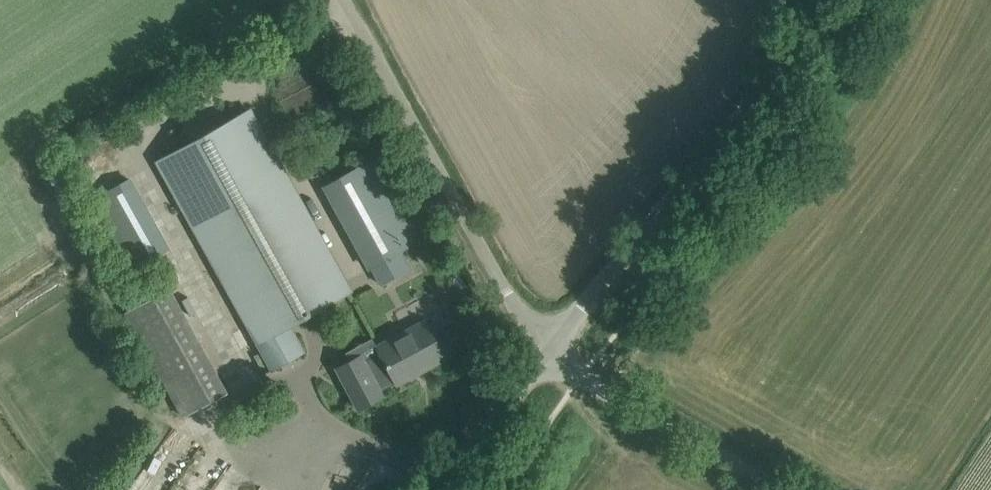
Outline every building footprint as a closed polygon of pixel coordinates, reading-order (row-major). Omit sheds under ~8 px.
[(301,353),(286,327),(348,293),(247,110),(157,160),(273,369),(301,353)] [(368,161),(325,185),(380,284),(381,283),(389,279),(388,277),(380,282),(372,266),(399,251),(413,243),(410,237),(418,233),(409,217),(401,222),(368,161)] [(170,249),(130,178),(93,200),(132,270),(170,249)] [(230,393),(178,286),(131,309),(183,416),(230,393)] [(380,353),(364,362),(361,355),(336,368),(358,409),(382,396),(379,389),(395,381),(396,384),(444,358),(424,321),(377,347),(380,353)]
